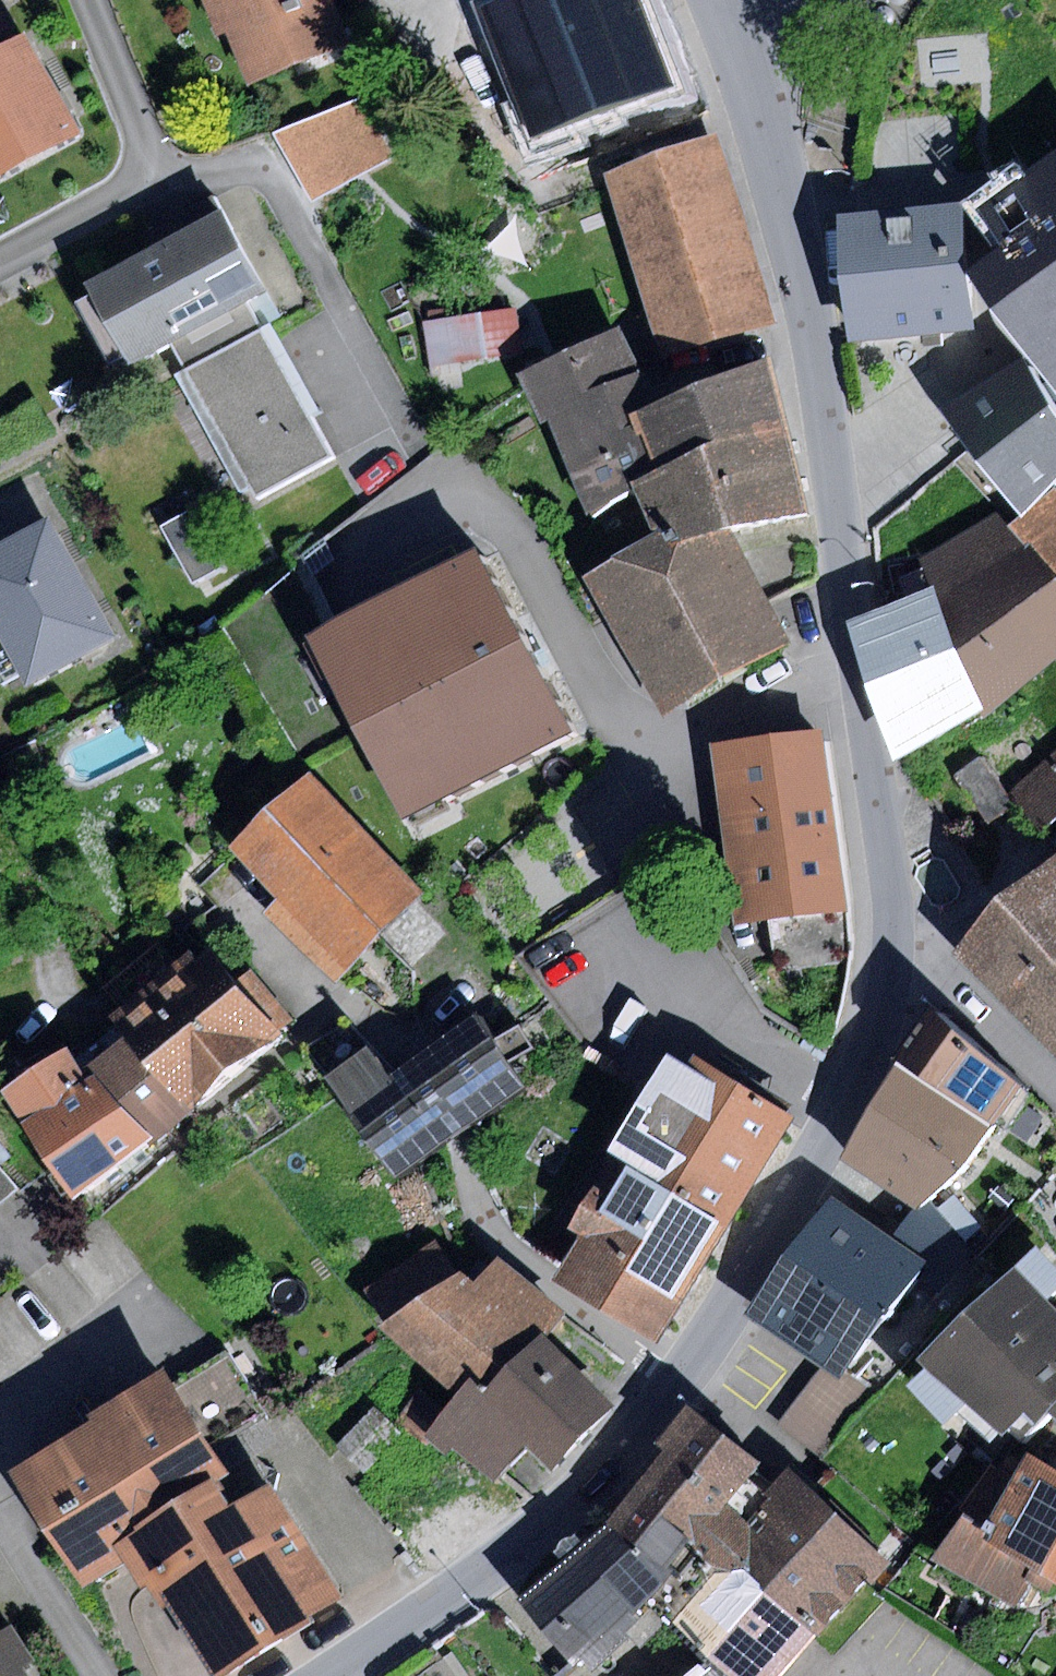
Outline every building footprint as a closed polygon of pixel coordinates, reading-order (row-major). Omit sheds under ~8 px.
[(219,37),(226,34),(248,85),(351,42),(334,0),(204,0),(219,37)] [(477,5),(525,139),(671,87),(640,0),(492,0),(477,5)] [(11,28),(0,8),(0,34),(11,28)] [(83,134),(28,33),(0,49),(0,180),(83,134)] [(379,84),(286,121),(313,189),(406,152),(379,84)] [(717,138),(602,173),(660,360),(775,325),(717,138)] [(979,205),(1010,249),(976,274),(1055,386),(1055,151),(979,205)] [(963,205),(842,215),(852,340),(974,330),(963,205)] [(223,208),(85,283),(131,366),(173,343),(187,369),(262,328),(247,302),(268,290),(223,208)] [(516,311),(425,324),(431,364),(522,351),(516,311)] [(619,327),(520,375),(543,424),(550,420),(593,517),(636,485),(663,471),(641,413),(656,405),(619,327)] [(262,328),(187,369),(255,496),(331,457),(262,328)] [(813,512),(773,358),(656,405),(641,413),(663,471),(636,485),(658,531),(665,546),(735,529),(813,512)] [(944,409),(1021,515),(1053,484),(1055,481),(1055,411),(1024,358),(944,409)] [(1021,515),(1012,523),(1055,574),(1055,488),(1053,484),(1021,515)] [(191,511),(161,527),(192,585),(222,569),(191,511)] [(987,713),(990,716),(1055,661),(1055,574),(1012,523),(1002,512),(918,548),(934,589),(987,713)] [(0,544),(0,638),(26,685),(116,636),(51,517),(0,544)] [(658,531),(585,579),(666,716),(788,641),(735,529),(665,546),(658,531)] [(324,539),(300,553),(313,574),(337,561),(324,539)] [(480,551),(311,638),(403,818),(572,731),(480,551)] [(934,589),(857,622),(896,759),(987,713),(934,589)] [(825,730),(713,745),(737,924),(772,919),(849,909),(825,730)] [(1017,784),(1050,821),(1055,815),(1055,748),(1017,784)] [(983,756),(953,776),(987,827),(1017,807),(983,756)] [(431,892),(309,770),(231,847),(282,898),(265,914),(337,985),(431,892)] [(957,955),(1055,1056),(1055,845),(957,955)] [(849,909),(772,919),(778,966),(849,961),(849,909)] [(206,946),(113,1016),(135,1040),(194,1107),(285,1033),(206,946)] [(901,1063),(947,1094),(982,1047),(935,1007),(901,1063)] [(353,1019),(304,1049),(396,1178),(458,1135),(527,1087),(479,1014),(414,1059),(398,1070),(353,1019)] [(135,1040),(96,1074),(156,1138),(194,1107),(135,1040)] [(794,1119),(676,1047),(613,1151),(620,1155),(600,1188),(594,1184),(568,1228),(583,1237),(559,1276),(661,1338),(794,1119)] [(1025,1085),(982,1047),(947,1094),(996,1128),(1025,1085)] [(71,1050),(3,1092),(77,1200),(156,1138),(96,1074),(89,1079),(71,1050)] [(842,1159),(917,1210),(930,1197),(996,1128),(947,1094),(901,1063),(842,1159)] [(17,1189),(0,1169),(0,1203),(17,1189)] [(917,1210),(892,1239),(926,1263),(844,1381),(820,1364),(777,1424),(823,1457),(989,1272),(930,1197),(917,1210)] [(837,1201),(754,1318),(820,1364),(844,1381),(926,1263),(892,1239),(837,1201)] [(962,1203),(949,1212),(969,1240),(982,1231),(962,1203)] [(390,1322),(381,1328),(457,1395),(447,1408),(425,1438),(448,1457),(457,1448),(496,1479),(528,1449),(555,1471),(616,1405),(544,1335),(565,1310),(499,1261),(476,1282),(462,1272),(457,1275),(439,1238),(367,1287),(390,1322)] [(919,1360),(1003,1439),(1011,1431),(1022,1441),(1048,1414),(1055,1406),(1055,1306),(1018,1265),(919,1360)] [(11,1471),(83,1588),(127,1561),(142,1586),(149,1582),(164,1606),(170,1603),(215,1675),(226,1675),(350,1599),(275,1477),(233,1502),(223,1485),(236,1477),(168,1367),(91,1415),(94,1420),(11,1471)] [(397,1420),(425,1438),(447,1408),(419,1388),(397,1420)] [(666,1450),(610,1522),(678,1575),(699,1552),(719,1570),(735,1556),(818,1636),(863,1583),(870,1587),(890,1564),(790,1468),(746,1522),(729,1508),(762,1463),(685,1406),(658,1443),(666,1450)] [(1048,1414),(1055,1420),(1055,1406),(1048,1414)] [(1011,1453),(934,1558),(1015,1607),(1028,1582),(1049,1595),(1055,1582),(1055,1583),(1055,1469),(1030,1454),(1025,1463),(1011,1453)] [(678,1575),(610,1522),(520,1596),(584,1675),(630,1639),(625,1633),(642,1617),(638,1611),(651,1600),(678,1575)] [(651,1600),(709,1659),(727,1675),(780,1675),(818,1636),(735,1556),(719,1570),(699,1552),(678,1575),(651,1600)] [(23,1668),(35,1661),(12,1623),(2,1630),(0,1627),(0,1675),(28,1675),(23,1668)] [(688,1675),(727,1675),(709,1659),(688,1675)]
